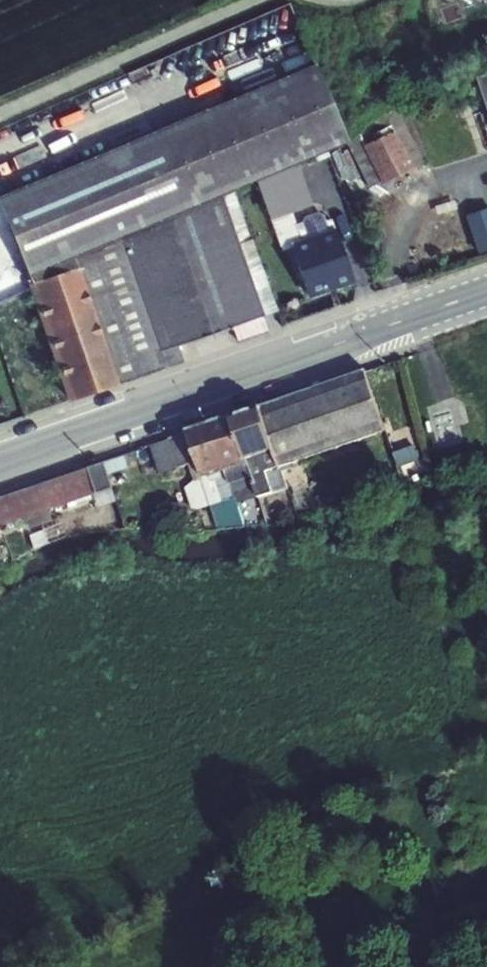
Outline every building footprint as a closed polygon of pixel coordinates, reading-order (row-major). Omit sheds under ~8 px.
[(32,282),(29,284),(70,400),(166,366),(161,349),(179,343),(232,325),(262,314),(221,194),(234,188),(257,179),(294,163),(347,141),(315,64),(0,198),(0,207),(32,282)] [(477,78),(486,106),(486,74),(477,78)] [(399,106),(384,114),(392,127),(412,166),(424,160),(399,106)] [(382,116),(359,133),(364,144),(392,127),(384,114),(382,116)] [(412,166),(392,127),(364,144),(363,145),(382,183),(412,166)] [(359,133),(347,141),(371,188),(382,183),(363,145),(364,144),(359,133)] [(294,163),(257,179),(265,201),(304,187),(294,163)] [(304,187),(265,201),(271,217),(310,202),(304,187)] [(234,188),(221,194),(262,314),(277,309),(234,188)] [(371,188),(360,193),(364,202),(375,198),(371,188)] [(332,219),(296,232),(299,241),(335,228),(332,219)] [(299,241),(288,245),(306,296),(356,279),(338,227),(335,228),(299,241)] [(475,233),(480,249),(486,246),(486,229),(475,233)] [(270,329),(262,314),(232,325),(238,341),(270,329)] [(161,349),(166,366),(184,361),(179,343),(161,349)] [(366,371),(261,408),(274,448),(280,466),(386,430),(366,371)] [(261,408),(232,418),(245,459),(274,448),(261,408)] [(232,418),(212,424),(226,470),(246,462),(245,459),(232,418)] [(212,424),(188,431),(189,434),(197,459),(203,477),(226,470),(212,424)] [(189,434),(169,438),(178,467),(188,463),(197,459),(189,434)] [(169,438),(151,444),(161,472),(178,467),(169,438)] [(267,472),(280,466),(274,448),(245,459),(246,462),(257,497),(274,492),(267,472)] [(122,455),(100,461),(109,486),(131,481),(122,455)] [(197,459),(188,463),(195,480),(186,487),(193,510),(211,504),(203,477),(197,459)] [(0,494),(0,520),(1,523),(24,515),(46,507),(109,486),(100,461),(0,494)] [(244,525),(226,470),(203,477),(211,504),(221,501),(229,527),(244,525)] [(46,507),(24,515),(29,528),(52,520),(46,507)] [(42,527),(30,532),(35,546),(47,541),(42,527)]
